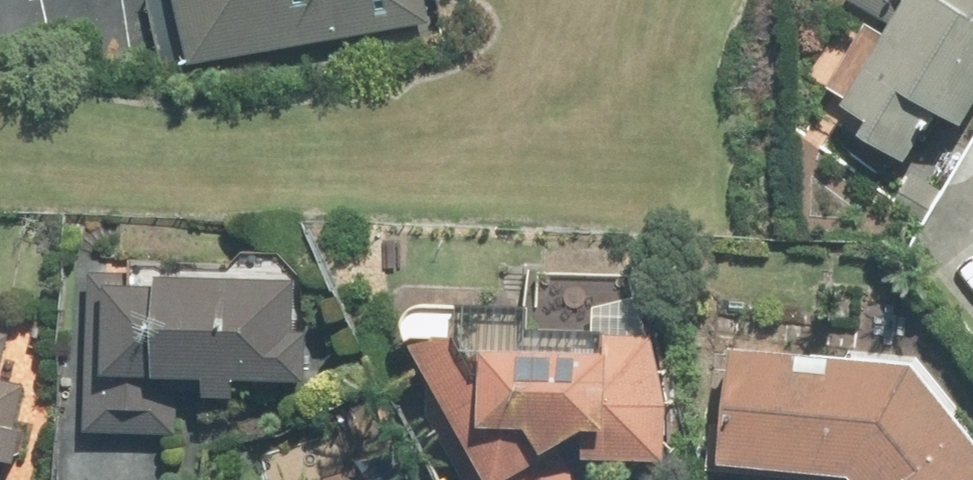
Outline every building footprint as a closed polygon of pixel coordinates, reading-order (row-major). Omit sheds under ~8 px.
[(432,0),(184,0),(195,66),(436,26),(432,0)] [(972,120),(972,0),(853,0),(898,29),(852,103),(882,122),(874,136),(915,162),(947,109),(970,125),(972,120)] [(922,221),(943,189),(915,171),(894,205),(922,221)] [(635,272),(528,270),(527,303),(461,300),(441,300),(433,301),(426,306),(421,310),(418,317),(416,325),(420,332),(423,340),(455,399),(431,412),(469,479),(581,479),(564,449),(599,430),(599,455),(677,458),(678,402),(635,272)] [(310,330),(312,280),(176,276),(176,286),(143,286),(143,274),(98,273),(91,434),(182,439),(184,394),(249,397),(250,381),(326,384),(328,330),(310,330)] [(9,334),(0,332),(0,368),(9,334)] [(919,358),(744,341),(737,420),(706,417),(702,463),(840,476),(843,479),(972,479),(972,425),(919,358)] [(7,455),(17,456),(22,433),(13,430),(24,381),(0,375),(0,479),(2,479),(7,455)]
